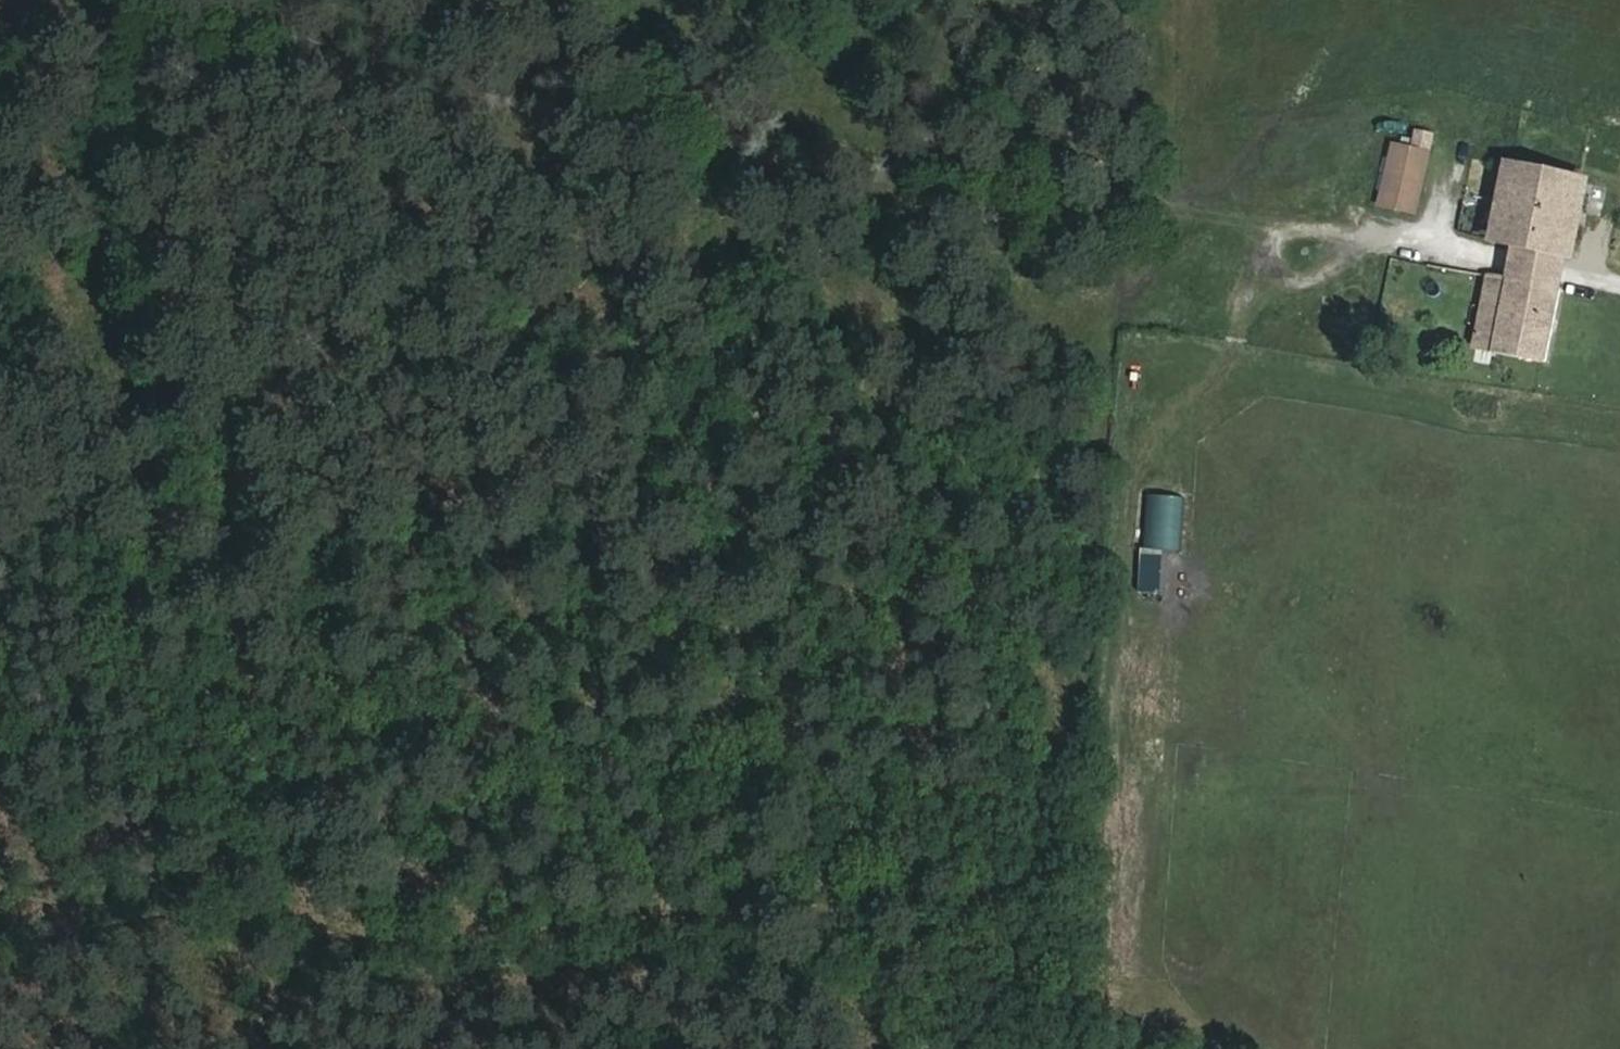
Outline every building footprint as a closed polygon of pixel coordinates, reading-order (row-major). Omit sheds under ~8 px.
[(1417,212),(1432,141),(1416,137),(1414,151),(1395,147),(1383,204),(1417,212)] [(1514,242),(1568,254),(1583,184),(1511,168),(1495,238),(1514,242)] [(1514,242),(1505,280),(1560,292),(1568,254),(1514,242)] [(1560,292),(1505,280),(1491,277),(1476,347),(1546,361),(1560,292)]
